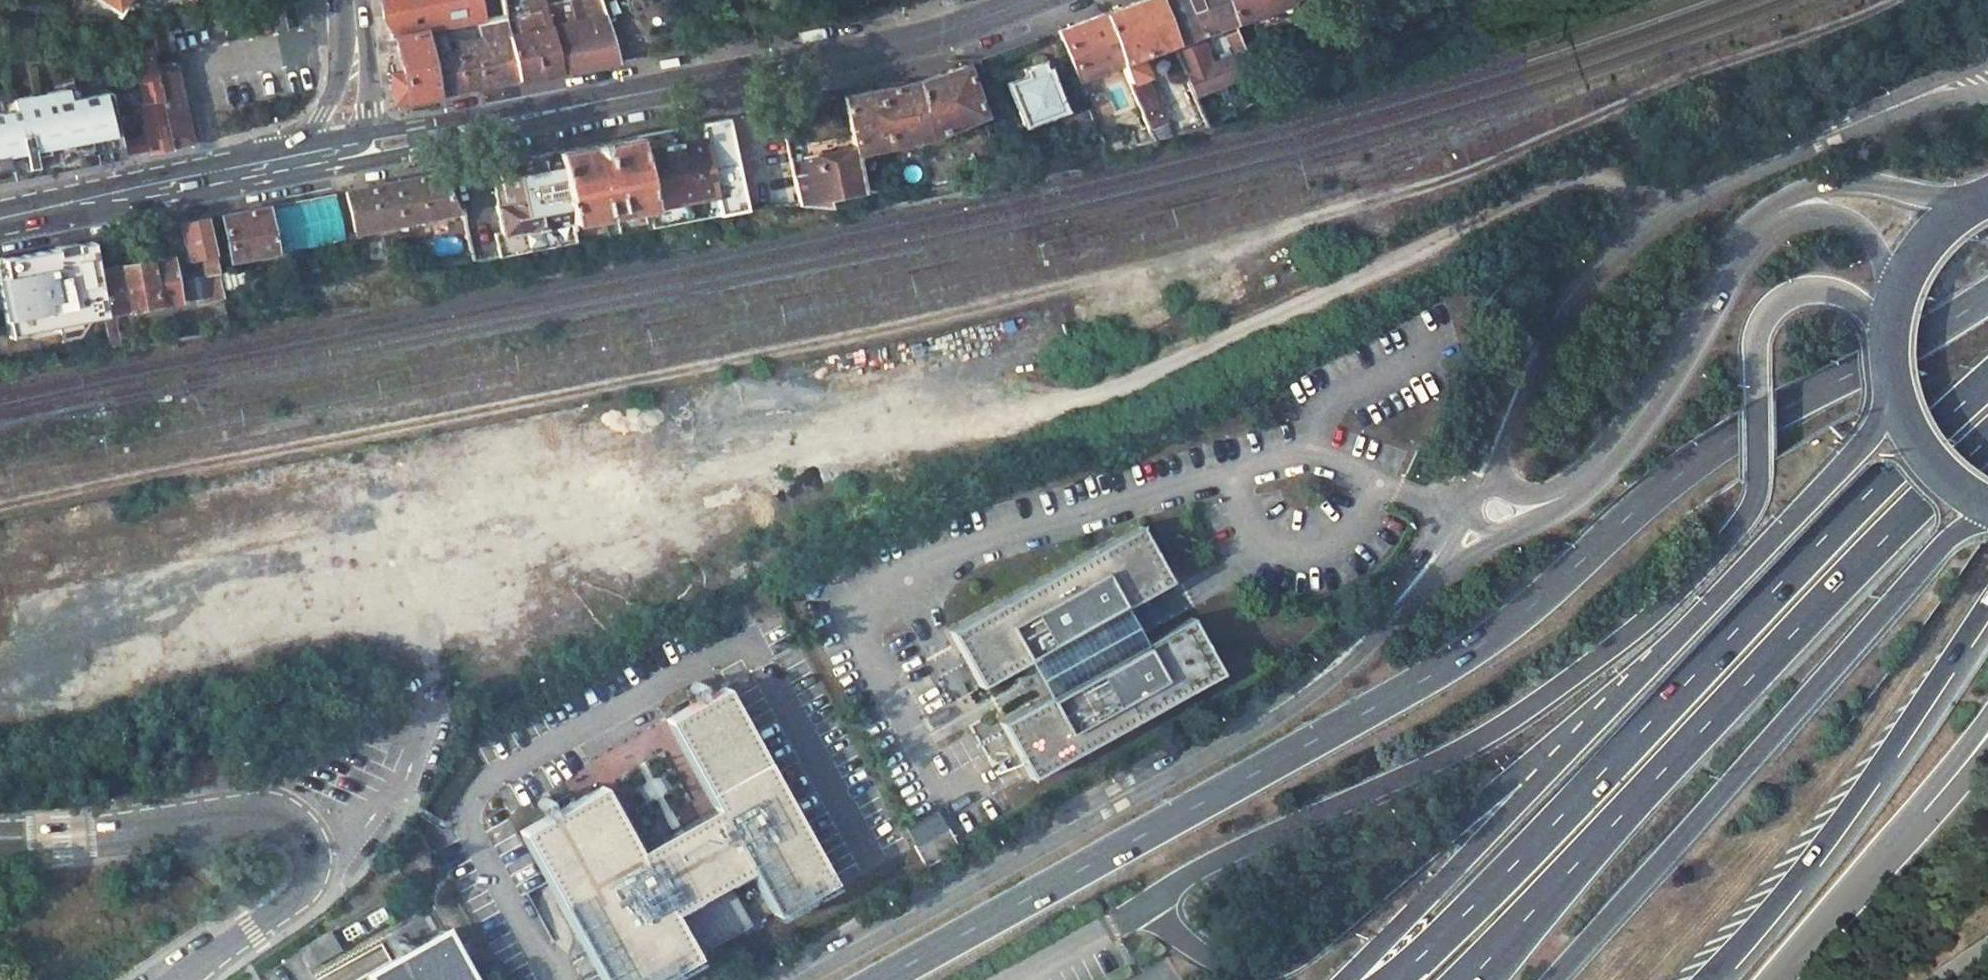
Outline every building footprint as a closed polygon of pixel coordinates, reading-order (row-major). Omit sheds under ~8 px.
[(390,35),(422,29),(438,26),(480,18),(502,14),(500,0),(378,0),(378,2),(380,16),(390,35)] [(613,61),(602,0),(566,0),(545,3),(550,29),(557,71),(583,66),(613,61)] [(1134,55),(1169,43),(1153,0),(1137,0),(1101,13),(1119,61),(1147,138),(1163,134),(1134,55)] [(1206,62),(1195,33),(1229,20),(1221,0),(1153,0),(1169,43),(1178,68),(1189,96),(1247,70),(1243,57),(1240,49),(1229,53),(1206,62)] [(1284,0),(1221,0),(1229,20),(1233,30),(1240,49),(1243,57),(1258,51),(1261,46),(1248,13),(1284,0)] [(1055,30),(1072,78),(1119,61),(1101,13),(1055,30)] [(483,34),(441,40),(438,26),(422,29),(434,93),(472,87),(514,79),(506,36),(502,14),(480,18),(483,34)] [(480,18),(438,26),(441,40),(483,34),(480,18)] [(146,32),(144,21),(125,24),(127,36),(146,32)] [(411,98),(434,93),(422,29),(390,35),(398,65),(386,67),(390,101),(411,98)] [(550,29),(506,36),(514,79),(534,75),(557,71),(550,29)] [(1221,34),(1229,53),(1240,49),(1233,30),(1221,34)] [(152,65),(149,47),(129,50),(138,102),(158,98),(152,65)] [(986,88),(977,58),(962,64),(972,94),(986,88)] [(178,143),(188,141),(173,64),(170,62),(152,65),(158,98),(167,145),(178,143)] [(1023,75),(1004,82),(1020,124),(1061,110),(1045,67),(1042,68),(1039,62),(1020,69),(1023,75)] [(849,151),(925,137),(980,118),(972,94),(962,64),(913,81),(840,95),(849,149),(849,151)] [(1189,96),(1178,68),(1168,71),(1189,128),(1200,125),(1189,96)] [(75,96),(73,85),(63,87),(65,98),(75,96)] [(105,90),(75,96),(65,98),(63,87),(8,98),(10,109),(0,111),(0,178),(14,175),(117,155),(105,90)] [(8,98),(0,100),(0,111),(10,109),(8,98)] [(156,147),(167,145),(158,98),(138,102),(134,103),(140,134),(143,150),(156,147)] [(741,210),(723,117),(631,135),(645,206),(649,226),(741,210)] [(140,134),(121,138),(124,154),(127,153),(140,150),(143,150),(140,134)] [(565,221),(645,206),(631,135),(551,150),(565,221)] [(798,158),(799,165),(787,167),(795,208),(796,212),(821,209),(819,198),(856,191),(849,151),(849,149),(798,158)] [(499,202),(490,204),(494,231),(488,232),(492,255),(568,241),(565,221),(551,150),(492,161),(499,202)] [(438,171),(340,190),(347,228),(338,230),(339,237),(344,263),(362,266),(358,241),(356,227),(456,208),(438,171)] [(331,192),(263,205),(272,249),(339,237),(338,230),(331,192)] [(217,214),(225,258),(272,249),(263,205),(217,214)] [(183,258),(195,256),(197,267),(185,269),(185,272),(189,292),(197,290),(199,297),(218,294),(217,290),(214,273),(202,217),(175,222),(183,258)] [(362,266),(372,265),(368,240),(358,241),(362,266)] [(164,253),(90,266),(95,291),(99,314),(190,296),(189,292),(185,272),(168,272),(164,253)] [(217,290),(239,285),(236,269),(214,273),(217,290)] [(0,310),(0,357),(104,339),(99,314),(95,291),(0,310)] [(1141,533),(952,634),(981,687),(1029,662),(1050,697),(1001,723),(1031,776),(1221,675),(1191,622),(1144,647),(1124,611),(1171,586),(1141,533)] [(519,825),(553,888),(603,979),(644,979),(694,953),(670,908),(747,866),(771,911),(831,879),(725,683),(665,715),(714,804),(636,846),(601,781),(519,825)] [(925,716),(933,730),(954,717),(946,703),(925,716)] [(936,805),(901,824),(912,843),(946,825),(936,805)] [(912,843),(924,865),(958,847),(946,825),(912,843)] [(445,931),(392,961),(386,964),(367,974),(369,978),(370,979),(473,979),(445,931)]
